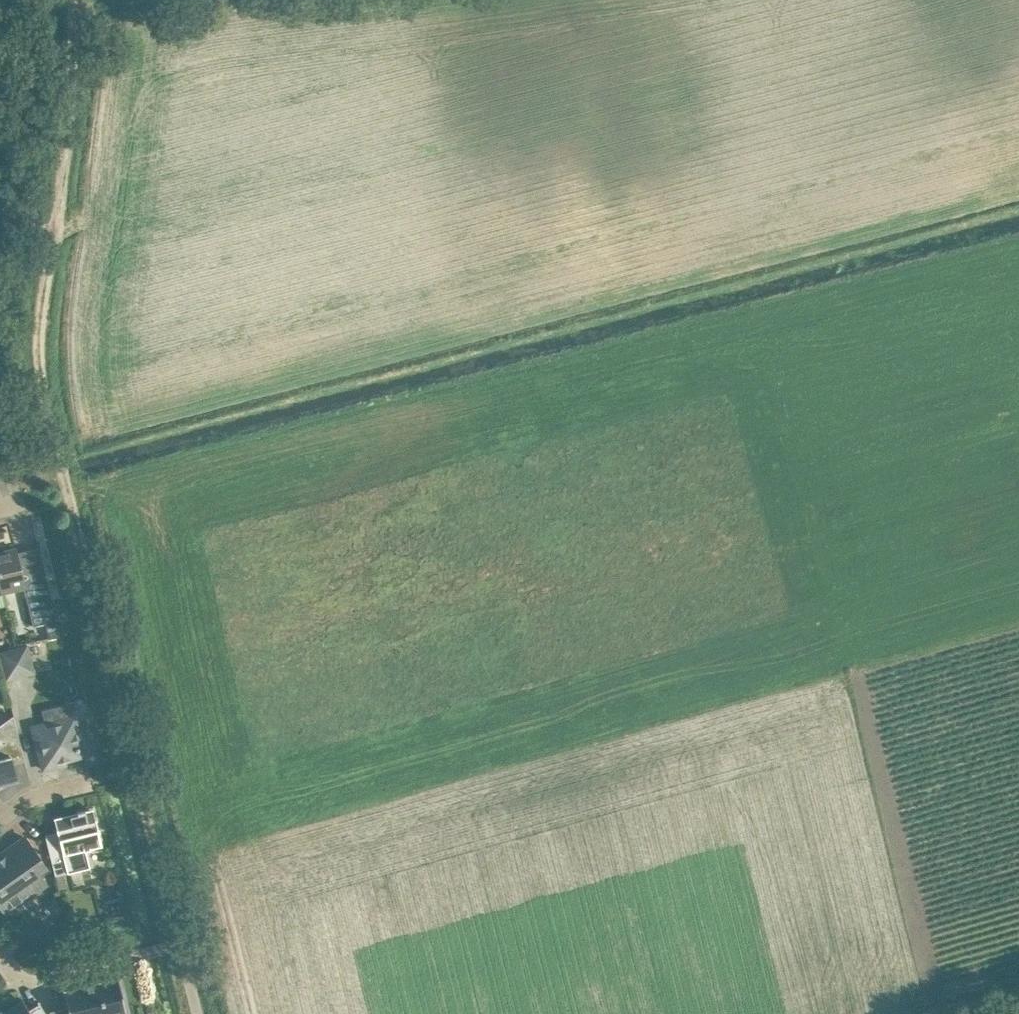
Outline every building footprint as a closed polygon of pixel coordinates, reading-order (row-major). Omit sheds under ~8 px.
[(0,551),(0,584),(2,593),(24,587),(33,626),(46,622),(50,637),(60,635),(39,552),(18,557),(15,548),(0,551)] [(33,672),(27,645),(0,651),(0,654),(6,679),(33,672)] [(64,714),(47,718),(48,722),(32,726),(43,769),(57,765),(56,762),(81,755),(76,738),(80,737),(75,716),(65,718),(64,714)] [(13,716),(13,715),(0,724),(0,784),(17,780),(6,737),(18,734),(13,716)] [(57,832),(45,835),(55,875),(89,866),(85,850),(102,845),(97,827),(93,808),(77,812),(77,813),(69,815),(70,819),(61,821),(60,817),(54,819),(57,828),(56,828),(57,832)] [(18,894),(28,887),(33,893),(46,884),(33,865),(41,860),(24,836),(0,853),(2,856),(0,858),(0,905),(5,913),(6,912),(2,905),(18,894)] [(51,1013),(108,1013),(107,1010),(125,1005),(118,978),(63,992),(67,1006),(49,1011),(51,1013)] [(4,1013),(46,1013),(39,1002),(29,1009),(22,999),(2,1011),(4,1013)]
